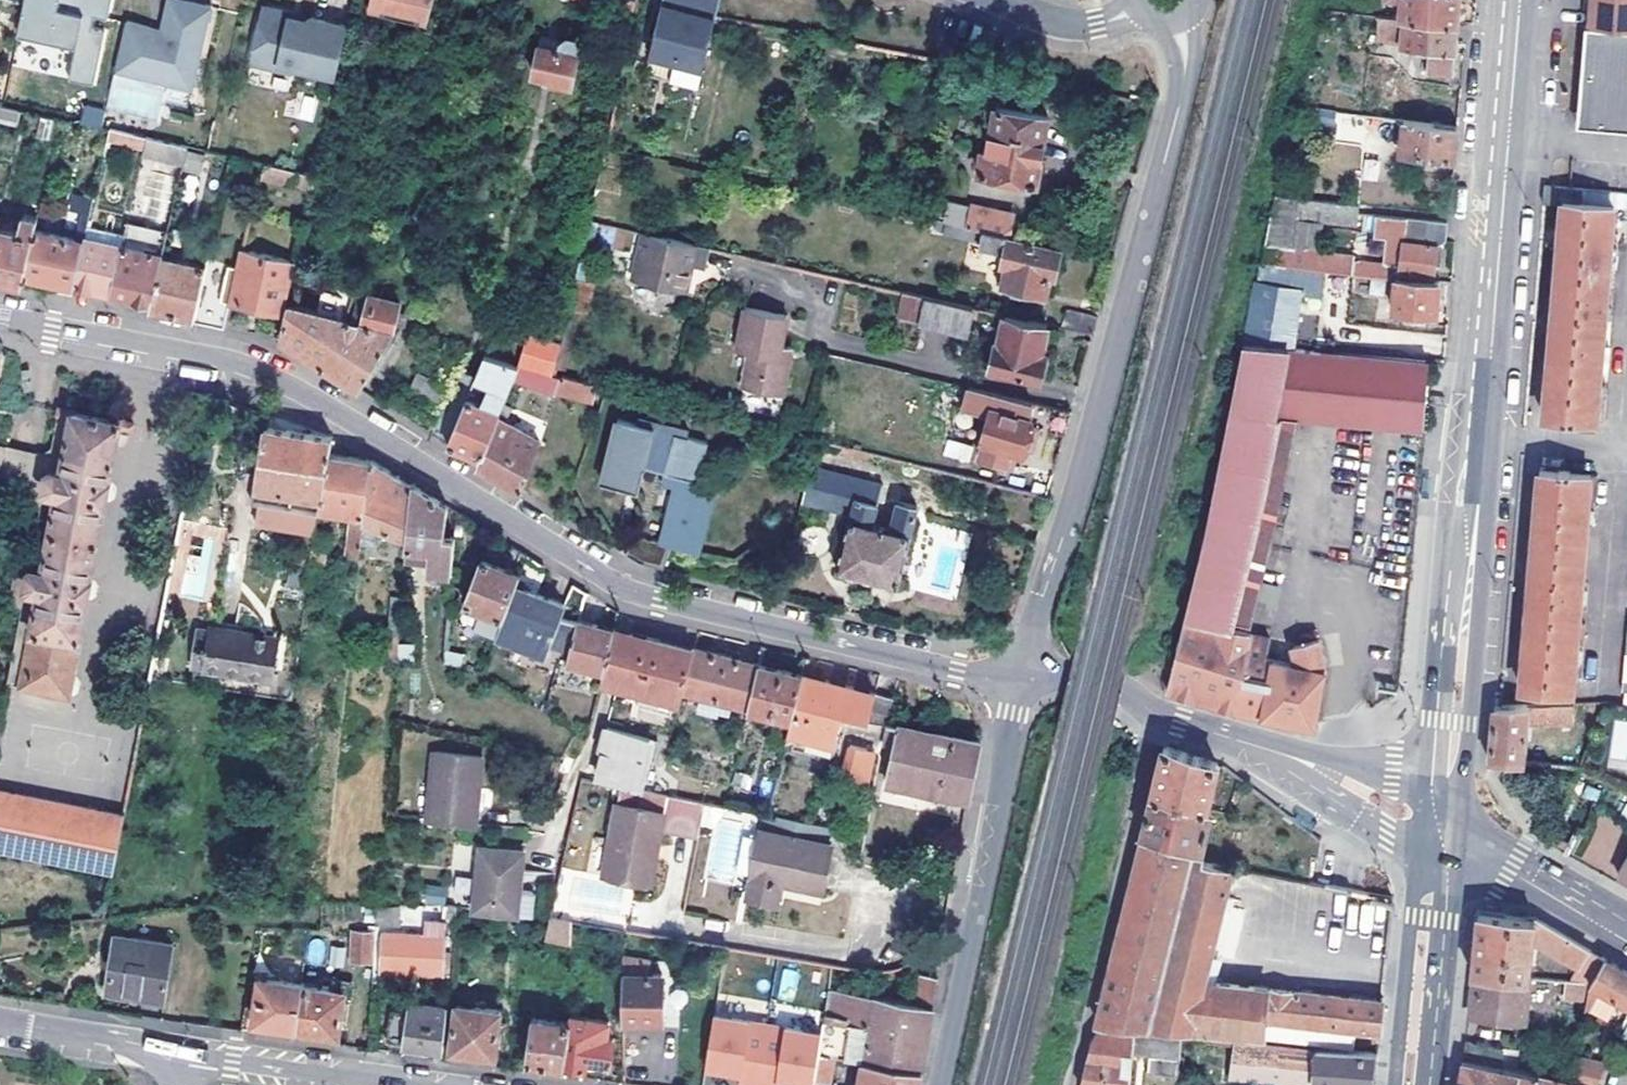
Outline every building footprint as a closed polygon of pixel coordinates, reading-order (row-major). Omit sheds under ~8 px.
[(112,0),(22,0),(15,39),(72,50),(67,80),(95,86),(107,23),(112,0)] [(125,21),(114,70),(163,81),(191,87),(209,6),(182,0),(167,0),(161,29),(160,34),(154,33),(148,32),(149,27),(125,21)] [(372,15),(430,31),(439,0),(376,0),(372,15)] [(718,0),(668,0),(665,11),(660,10),(651,45),(703,58),(718,0)] [(660,10),(665,11),(668,0),(662,0),(660,10)] [(1322,9),(1336,10),(1338,0),(1324,0),(1322,9)] [(1399,17),(1456,23),(1458,0),(1400,0),(1399,17)] [(1588,9),(1587,25),(1626,28),(1626,0),(1589,0),(1588,9)] [(286,12),(268,8),(261,12),(253,52),(257,59),(279,63),(283,70),(292,72),(298,68),(337,76),(348,25),(311,17),(306,20),(294,18),(289,17),(286,12)] [(1455,45),(1456,23),(1399,17),(1378,15),(1375,41),(1400,44),(1399,50),(1420,51),(1419,58),(1427,58),(1425,73),(1452,75),(1455,45)] [(1582,27),(1575,108),(1583,117),(1590,127),(1626,130),(1626,31),(1582,27)] [(538,47),(531,75),(551,79),(551,83),(571,87),(578,57),(575,55),(578,47),(573,42),(566,40),(560,43),(558,52),(538,47)] [(703,58),(651,45),(646,64),(699,76),(703,58)] [(257,59),(253,52),(251,63),(283,70),(279,63),(257,59)] [(191,87),(163,81),(159,100),(187,106),(191,87)] [(317,100),(292,95),(288,116),(313,120),(317,100)] [(81,127),(101,127),(102,107),(81,106),(81,127)] [(1047,114),(995,106),(983,173),(1036,182),(1047,114)] [(16,126),(19,113),(0,108),(0,122),(16,126)] [(1583,117),(1575,108),(1573,125),(1590,127),(1583,117)] [(1353,116),(1336,114),(1333,147),(1360,149),(1362,133),(1352,132),(1353,116)] [(1446,126),(1402,121),(1399,154),(1453,159),(1456,127),(1446,126)] [(109,127),(107,138),(143,147),(145,135),(109,127)] [(182,165),(186,145),(145,135),(143,147),(141,155),(182,165)] [(316,175),(267,164),(264,177),(313,188),(316,175)] [(1544,417),(1602,422),(1609,350),(1601,350),(1604,314),(1612,315),(1613,302),(1605,302),(1607,271),(1615,271),(1618,242),(1611,242),(1614,206),(1626,208),(1626,192),(1589,189),(1570,187),(1551,185),(1544,185),(1542,203),(1562,204),(1560,231),(1553,311),(1547,378),(1544,417)] [(85,235),(95,193),(84,191),(75,236),(35,226),(24,273),(52,279),(74,283),(85,235)] [(1355,225),(1357,205),(1279,199),(1264,266),(1329,272),(1394,278),(1431,281),(1435,248),(1444,239),(1445,222),(1376,217),(1375,237),(1389,238),(1387,266),(1352,262),(1353,257),(1318,254),(1321,223),(1355,225)] [(1011,233),(1015,214),(975,204),(970,224),(985,227),(1011,233)] [(22,281),(24,273),(35,226),(38,213),(24,210),(20,227),(0,222),(0,275),(22,281)] [(970,224),(948,219),(945,233),(982,241),(985,227),(970,224)] [(126,224),(123,236),(157,243),(160,231),(126,224)] [(606,227),(603,240),(627,244),(629,231),(606,227)] [(1005,251),(1002,263),(1007,265),(1005,274),(1000,273),(997,283),(1051,296),(1062,250),(1010,237),(1011,233),(985,227),(982,241),(981,245),(1005,251)] [(708,244),(640,229),(630,276),(684,288),(688,270),(683,269),(685,260),(693,262),(704,265),(708,244)] [(85,235),(74,283),(97,287),(111,290),(122,243),(85,235)] [(162,251),(122,243),(111,290),(152,298),(162,255),(162,251)] [(229,269),(207,264),(196,315),(194,321),(225,328),(230,302),(284,312),(295,259),(282,256),(242,247),(238,264),(230,263),(229,269)] [(196,315),(207,264),(162,255),(152,298),(151,306),(175,311),(196,315)] [(691,271),(693,262),(685,260),(683,269),(688,270),(691,271)] [(1325,298),(1329,272),(1264,266),(1258,295),(1304,300),(1305,296),(1325,298)] [(1436,314),(1438,282),(1431,281),(1394,278),(1391,310),(1436,314)] [(356,294),(325,284),(320,311),(290,304),(282,340),(302,352),(322,365),(349,320),(356,294)] [(111,290),(110,297),(114,298),(151,306),(152,298),(111,290)] [(899,313),(921,318),(926,295),(920,294),(904,290),(899,313)] [(349,320),(322,365),(331,370),(358,387),(392,335),(401,308),(356,294),(349,320)] [(974,306),(926,295),(921,318),(920,321),(967,332),(974,306)] [(1304,300),(1258,295),(1247,346),(1298,352),(1304,300)] [(787,316),(746,305),(736,348),(749,352),(741,384),(781,393),(790,355),(792,346),(780,344),(787,316)] [(1065,309),(1061,326),(1092,333),(1097,317),(1065,309)] [(1040,352),(1047,323),(1006,313),(999,342),(996,341),(990,366),(1042,379),(1047,354),(1040,352)] [(1298,352),(1247,346),(1211,510),(1187,616),(1166,692),(1235,710),(1242,711),(1315,725),(1325,667),(1317,640),(1293,646),(1297,663),(1265,656),(1270,637),(1251,634),(1232,630),(1280,418),(1422,428),(1429,362),(1298,352)] [(480,454),(494,419),(509,382),(517,363),(483,356),(473,380),(446,443),(474,453),(480,454)] [(509,382),(554,392),(560,373),(550,371),(517,363),(509,382)] [(443,441),(446,443),(473,380),(455,373),(430,432),(443,441)] [(1008,464),(1012,449),(1022,451),(1028,426),(1064,435),(1071,412),(967,387),(962,409),(987,415),(980,441),(982,442),(980,457),(1008,464)] [(54,449),(51,451),(39,516),(33,550),(25,591),(39,592),(22,682),(71,691),(120,422),(60,410),(54,449)] [(671,424),(637,415),(636,422),(669,430),(671,424)] [(669,430),(636,422),(617,417),(602,478),(628,485),(630,476),(641,478),(645,463),(664,468),(663,471),(693,479),(698,457),(702,458),(706,439),(687,434),(688,428),(671,424),(669,430)] [(1298,425),(1280,418),(1232,630),(1251,634),(1298,425)] [(522,491),(539,441),(494,419),(480,454),(476,464),(478,465),(514,486),(522,491)] [(260,457),(254,486),(321,496),(329,454),(332,437),(300,432),(267,427),(266,427),(262,447),(260,457)] [(943,455),(969,460),(971,445),(946,441),(943,455)] [(251,456),(260,457),(262,447),(252,447),(251,456)] [(17,478),(39,516),(51,451),(41,459),(0,451),(0,474),(17,478)] [(358,556),(360,543),(363,513),(371,461),(363,460),(329,454),(321,496),(319,510),(316,532),(314,551),(326,552),(328,532),(325,532),(328,511),(353,515),(347,555),(358,556)] [(363,513),(360,543),(384,545),(385,538),(391,538),(391,531),(408,536),(412,486),(394,475),(371,461),(363,513)] [(883,481),(809,462),(800,501),(850,513),(836,568),(896,582),(915,506),(897,502),(891,529),(872,523),(883,481)] [(661,568),(674,532),(703,542),(717,484),(693,479),(663,471),(661,483),(674,486),(667,518),(641,511),(636,519),(624,553),(638,562),(661,568)] [(1589,582),(1582,582),(1587,524),(1594,524),(1598,476),(1539,471),(1536,506),(1530,573),(1522,670),(1520,687),(1572,692),(1573,676),(1582,676),(1586,625),(1578,624),(1580,597),(1588,597),(1589,582)] [(630,476),(628,485),(638,487),(641,478),(630,476)] [(412,486),(408,536),(406,558),(427,561),(425,571),(451,573),(455,531),(445,530),(447,507),(443,504),(412,486)] [(303,508),(300,529),(316,532),(319,510),(303,508)] [(291,594),(307,597),(314,551),(316,532),(300,529),(291,594)] [(188,537),(177,600),(208,604),(218,542),(188,537)] [(17,562),(7,606),(22,609),(25,591),(33,550),(17,562)] [(515,586),(520,576),(482,560),(464,603),(479,610),(473,625),(476,632),(494,639),(496,634),(515,586)] [(543,599),(515,586),(496,634),(546,654),(551,641),(570,650),(577,620),(560,617),(563,608),(543,599)] [(400,635),(403,597),(392,595),(389,635),(400,635)] [(601,672),(612,629),(596,625),(577,620),(570,650),(567,664),(601,672)] [(212,625),(199,623),(192,671),(206,673),(212,631),(212,625)] [(244,630),(212,625),(212,631),(244,635),(244,630)] [(620,631),(612,629),(601,672),(599,679),(609,681),(622,684),(619,700),(629,703),(636,704),(649,707),(652,696),(679,703),(683,690),(693,648),(639,635),(620,631)] [(212,631),(206,673),(274,682),(279,648),(258,645),(259,637),(244,635),(212,631)] [(280,639),(259,637),(258,645),(279,648),(280,639)] [(1293,646),(1270,637),(1265,656),(1297,663),(1293,646)] [(693,648),(683,690),(748,706),(758,664),(693,648)] [(758,664),(748,706),(747,709),(791,719),(802,675),(758,664)] [(785,744),(833,756),(842,716),(887,725),(894,697),(802,675),(791,719),(785,744)] [(636,704),(629,703),(625,716),(632,717),(636,704)] [(1501,705),(1495,705),(1491,750),(1490,760),(1522,762),(1526,724),(1575,723),(1575,703),(1501,705)] [(1611,722),(1610,770),(1626,770),(1626,722),(1611,722)] [(979,742),(887,725),(883,743),(895,745),(886,782),(968,799),(979,742)] [(649,737),(606,727),(595,774),(644,785),(651,753),(646,753),(649,737)] [(874,750),(850,745),(844,775),(868,780),(874,750)] [(1145,823),(1141,835),(1200,850),(1200,848),(1210,809),(1204,808),(1216,763),(1190,756),(1163,748),(1145,823)] [(433,753),(426,823),(475,828),(482,758),(433,753)] [(116,870),(127,811),(0,787),(0,847),(116,870)] [(661,812),(657,832),(696,840),(704,802),(665,794),(661,812)] [(661,812),(614,803),(598,877),(638,885),(646,848),(653,850),(657,832),(661,812)] [(831,847),(759,832),(746,896),(775,903),(780,882),(823,890),(831,847)] [(1095,1024),(1360,1046),(1378,1040),(1382,1001),(1317,994),(1205,984),(1233,867),(1203,862),(1204,849),(1200,848),(1200,850),(1141,835),(1095,1024)] [(479,848),(473,911),(517,915),(524,853),(479,848)] [(646,886),(653,850),(646,848),(638,885),(646,886)] [(1617,875),(1626,880),(1626,857),(1617,875)] [(423,886),(423,904),(445,904),(445,886),(423,886)] [(454,904),(444,905),(442,916),(454,917),(454,904)] [(379,906),(377,925),(393,927),(395,909),(379,906)] [(1475,944),(1472,973),(1474,973),(1528,978),(1532,940),(1534,917),(1478,912),(1476,931),(1475,944)] [(549,917),(544,942),(567,947),(572,922),(549,917)] [(1536,917),(1534,917),(1532,940),(1578,966),(1588,948),(1536,917)] [(450,976),(452,955),(448,954),(451,923),(429,921),(428,936),(385,933),(382,971),(404,973),(403,978),(417,980),(418,974),(450,976)] [(374,935),(355,934),(353,964),(371,965),(374,935)] [(173,945),(116,936),(107,994),(163,1003),(173,945)] [(1574,971),(1591,981),(1604,957),(1588,948),(1578,966),(1574,971)] [(649,958),(623,957),(623,1020),(661,1019),(661,972),(642,972),(642,965),(650,965),(649,958)] [(1626,1003),(1626,970),(1609,960),(1604,957),(1591,981),(1589,984),(1585,1009),(1605,1020),(1617,997),(1626,1003)] [(908,997),(933,1001),(937,974),(917,970),(912,973),(908,997)] [(1528,978),(1474,973),(1470,1013),(1525,1018),(1528,978)] [(301,987),(302,983),(260,977),(254,1022),(276,1025),(295,1028),(301,987)] [(828,1005),(832,987),(780,977),(777,995),(828,1005)] [(301,987),(295,1028),(338,1034),(343,993),(301,987)] [(932,1004),(832,987),(828,1005),(825,1025),(846,1028),(842,1055),(863,1059),(921,1070),(922,1059),(932,1004)] [(443,1050),(449,1008),(410,1003),(409,1010),(391,1008),(387,1041),(443,1050)] [(458,1003),(451,1050),(495,1057),(502,1010),(458,1003)] [(608,1022),(571,1016),(571,1022),(565,1064),(586,1067),(587,1060),(610,1064),(613,1039),(606,1037),(608,1022)] [(527,1060),(565,1064),(571,1022),(533,1017),(527,1060)] [(1179,1076),(1182,1037),(1096,1031),(1093,1036),(1089,1045),(1079,1084),(1127,1084),(1130,1050),(1152,1052),(1150,1074),(1179,1076)] [(1463,1060),(1502,1068),(1504,1044),(1465,1039),(1463,1060)] [(1232,1041),(1229,1075),(1358,1084),(1374,1084),(1378,1052),(1232,1041)] [(831,1075),(834,1054),(821,1051),(817,1074),(831,1075)] [(921,1070),(863,1059),(858,1084),(918,1084),(921,1070)] [(1502,1068),(1463,1060),(1462,1065),(1459,1084),(1460,1084),(1535,1084),(1537,1076),(1502,1068)] [(1604,1067),(1575,1061),(1571,1084),(1576,1084),(1596,1084),(1604,1067)] [(1571,1084),(1537,1076),(1535,1084),(1576,1084),(1571,1084)]
